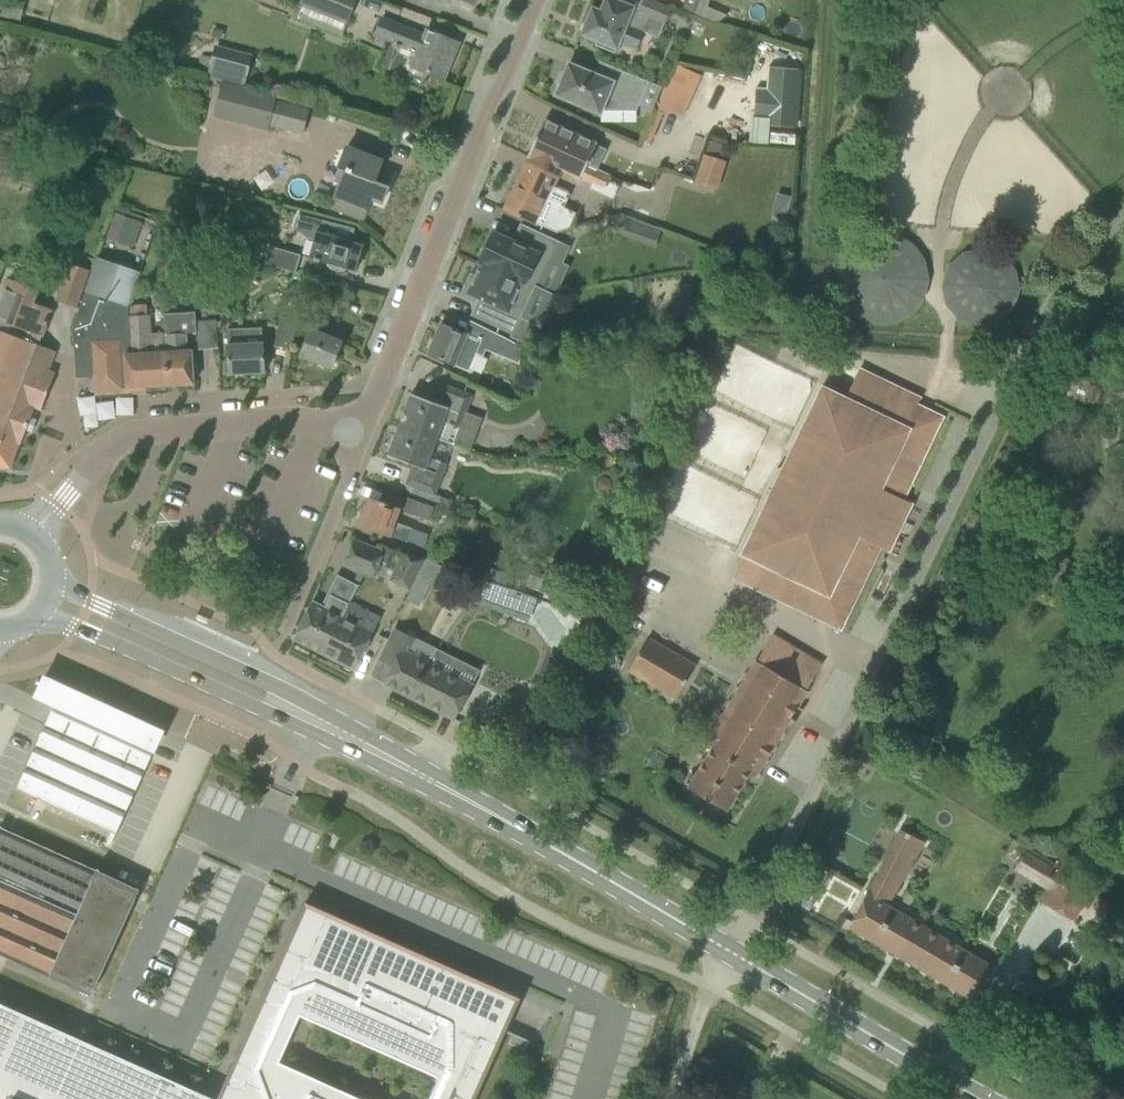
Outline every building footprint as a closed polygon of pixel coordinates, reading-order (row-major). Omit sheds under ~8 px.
[(355,0),(303,0),(302,4),(346,22),(355,0)] [(581,34),(596,40),(594,45),(614,53),(618,42),(636,49),(644,31),(649,18),(662,23),(668,7),(650,0),(642,0),(639,9),(618,0),(617,0),(603,0),(599,11),(592,8),(581,34)] [(693,11),(698,0),(666,0),(693,11)] [(426,29),(423,35),(381,18),(375,35),(402,46),(392,70),(406,76),(406,77),(423,84),(424,81),(423,81),(427,73),(443,80),(459,43),(426,29)] [(242,85),(247,66),(213,57),(208,76),(242,85)] [(639,106),(649,82),(619,70),(608,65),(607,66),(602,78),(568,65),(565,72),(561,74),(557,82),(559,87),(556,94),(577,103),(600,112),(601,111),(606,98),(626,106),(628,101),(639,106)] [(693,88),(699,75),(676,65),(670,79),(693,88)] [(299,135),(306,109),(259,96),(252,122),(267,126),(299,135)] [(742,140),(760,141),(762,115),(743,115),(742,140)] [(568,155),(577,136),(564,130),(544,120),(525,160),(525,162),(558,177),(561,169),(603,189),(610,175),(597,169),(568,155)] [(376,173),(381,160),(346,147),(337,168),(349,173),(343,188),(339,186),(331,208),(361,220),(369,198),(381,203),(391,178),(376,173)] [(11,178),(38,185),(45,158),(19,151),(11,178)] [(714,185),(721,161),(704,155),(696,179),(714,185)] [(546,202),(553,187),(558,177),(525,162),(520,172),(502,210),(536,226),(537,224),(536,224),(536,223),(554,232),(568,228),(576,212),(560,205),(559,207),(546,202)] [(309,257),(333,265),(332,269),(338,271),(344,270),(344,268),(355,271),(363,245),(351,242),(355,229),(299,212),(294,229),(313,242),(309,257)] [(114,214),(106,240),(133,249),(141,223),(114,214)] [(641,242),(647,227),(619,217),(614,232),(641,242)] [(478,262),(481,263),(536,288),(557,242),(521,225),(513,241),(492,232),(478,262)] [(837,286),(844,304),(858,317),(876,324),(896,322),(912,312),(923,298),(929,279),(925,260),(914,245),(898,235),(879,232),(861,238),(847,250),(838,268),(837,286)] [(265,264),(295,272),(300,255),(269,246),(265,264)] [(941,284),(945,304),(958,320),(978,326),(998,322),(1014,309),(1019,289),(1016,269),(1003,254),(983,247),(963,251),(947,265),(941,284)] [(188,254),(181,265),(187,269),(195,259),(188,254)] [(164,351),(164,344),(162,344),(161,333),(149,334),(148,315),(129,316),(128,308),(140,272),(123,267),(98,258),(81,309),(73,332),(74,355),(75,377),(93,376),(94,390),(134,388),(145,387),(165,385),(163,351),(164,351)] [(54,300),(77,307),(89,270),(67,262),(54,300)] [(481,263),(475,277),(471,276),(462,294),(474,299),(476,296),(480,298),(472,314),(515,334),(536,288),(481,263)] [(290,273),(286,287),(300,292),(304,277),(290,273)] [(52,310),(33,302),(38,289),(9,278),(0,302),(0,331),(34,343),(37,335),(42,336),(52,310)] [(636,280),(626,281),(628,292),(638,291),(636,280)] [(303,319),(314,323),(312,329),(310,328),(299,355),(331,368),(342,341),(319,331),(321,326),(322,327),(327,313),(308,305),(303,319)] [(291,349),(298,314),(281,311),(274,346),(291,349)] [(162,314),(164,344),(164,351),(163,351),(165,385),(193,384),(192,362),(191,350),(186,350),(185,333),(195,333),(196,350),(217,349),(215,320),(194,321),(194,312),(177,313),(162,314)] [(427,354),(468,371),(481,341),(440,323),(433,339),(430,339),(426,347),(429,349),(427,354)] [(241,344),(240,328),(227,329),(228,352),(229,374),(264,372),(263,350),(263,343),(241,344)] [(54,373),(47,371),(55,351),(44,347),(34,343),(0,331),(0,468),(9,468),(19,443),(20,443),(34,407),(40,409),(54,373)] [(483,349),(514,362),(520,349),(491,331),(483,349)] [(638,348),(621,349),(622,365),(639,364),(638,348)] [(859,366),(845,397),(821,386),(740,555),(810,588),(799,610),(842,630),(881,550),(887,554),(911,506),(904,502),(945,417),(919,404),(922,396),(859,366)] [(410,393),(399,424),(436,438),(453,444),(459,427),(471,395),(463,392),(442,384),(436,403),(410,393)] [(399,424),(387,455),(412,465),(405,483),(426,491),(434,494),(446,463),(429,457),(436,438),(399,424)] [(597,482),(596,485),(597,489),(600,491),(604,492),(607,491),(610,488),(610,484),(609,481),(606,478),(603,478),(599,479),(597,482)] [(404,510),(430,519),(433,505),(409,497),(404,510)] [(367,498),(358,524),(379,532),(407,542),(412,529),(394,522),(399,508),(385,502),(380,501),(380,502),(367,498)] [(344,565),(373,575),(382,551),(353,540),(344,565)] [(388,581),(408,591),(424,560),(404,550),(388,581)] [(408,591),(405,598),(418,605),(438,565),(424,559),(424,560),(408,591)] [(526,586),(552,596),(558,580),(531,571),(526,586)] [(312,601),(293,638),(319,651),(337,615),(341,617),(348,603),(357,585),(336,574),(320,606),(312,601)] [(474,599),(529,621),(536,600),(480,579),(474,599)] [(337,615),(319,651),(323,654),(354,669),(364,649),(372,633),(371,632),(337,615)] [(471,685),(410,654),(417,641),(394,629),(378,659),(392,666),(383,684),(454,720),(471,685)] [(711,748),(687,788),(726,811),(750,770),(756,773),(822,664),(773,634),(708,746),(711,748)] [(628,670),(675,698),(694,666),(646,638),(628,670)] [(53,706),(15,789),(115,834),(162,731),(74,691),(65,687),(43,677),(41,683),(40,685),(34,697),(53,706)] [(90,994),(137,890),(98,872),(98,871),(0,827),(0,955),(90,994)] [(996,965),(889,904),(923,841),(898,829),(848,927),(975,1002),(986,982),(996,965)] [(1037,900),(1073,921),(1091,892),(1054,871),(1037,900)] [(220,1098),(360,1098),(278,1063),(300,1014),(440,1076),(429,1098),(470,1098),(501,1030),(502,1028),(514,1000),(306,906),(265,998),(243,1047),(220,1098)] [(0,1003),(0,1098),(215,1098),(0,1003)] [(529,1040),(512,1033),(511,1035),(507,1043),(524,1051),(529,1040)]
